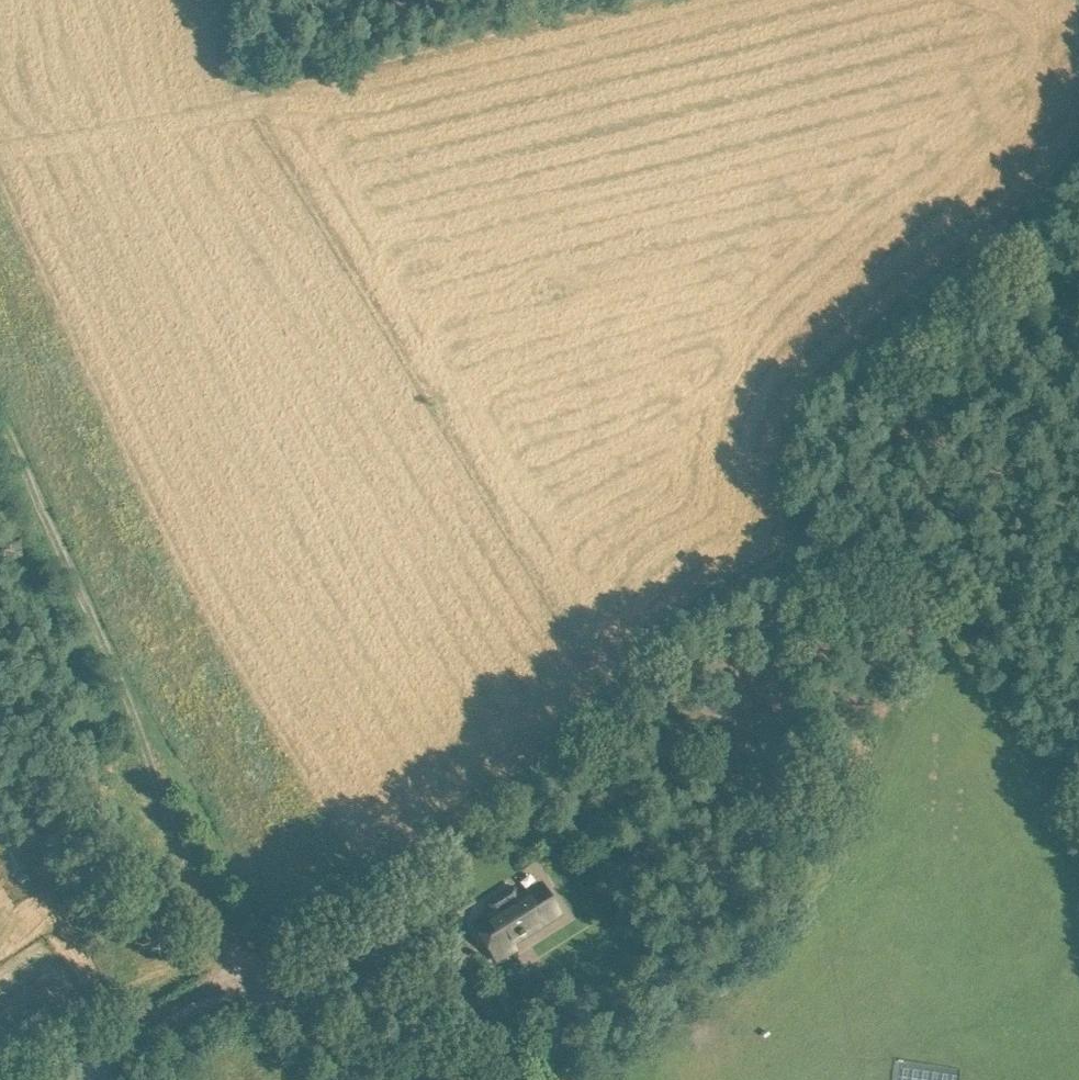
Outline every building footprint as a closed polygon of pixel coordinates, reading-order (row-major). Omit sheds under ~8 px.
[(488,917),(475,926),(496,959),(513,948),(509,943),(524,933),(520,926),(534,917),(536,919),(552,909),(538,886),(517,899),(512,890),(491,903),(497,912),(494,914),(488,917)]
